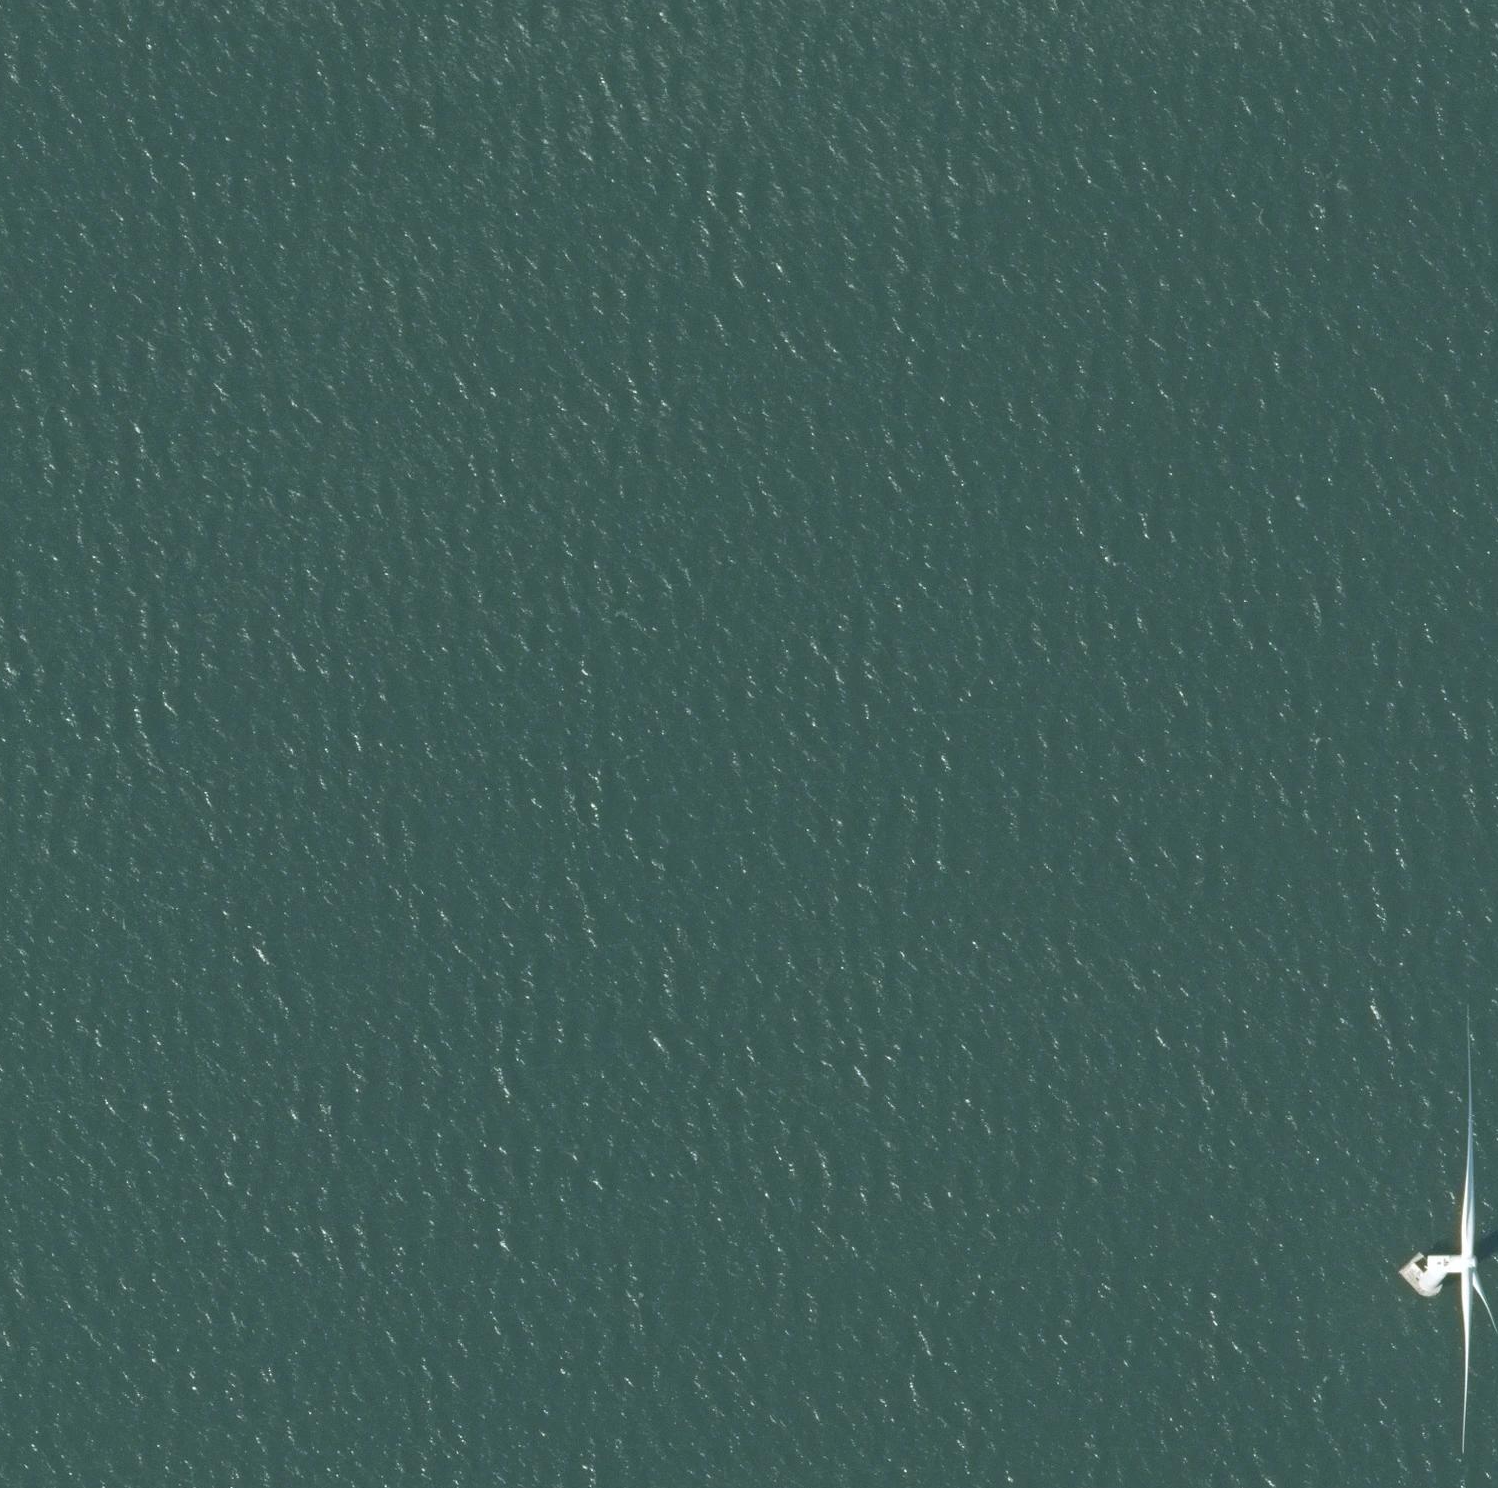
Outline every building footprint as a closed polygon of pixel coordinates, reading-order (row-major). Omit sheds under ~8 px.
[(1420,1280),(1419,1283),(1420,1286),(1422,1289),(1425,1291),(1428,1292),(1432,1291),(1434,1289),(1436,1287),(1437,1283),(1436,1280),(1434,1277),(1432,1275),(1428,1274),(1425,1275),(1422,1277),(1420,1280)]
